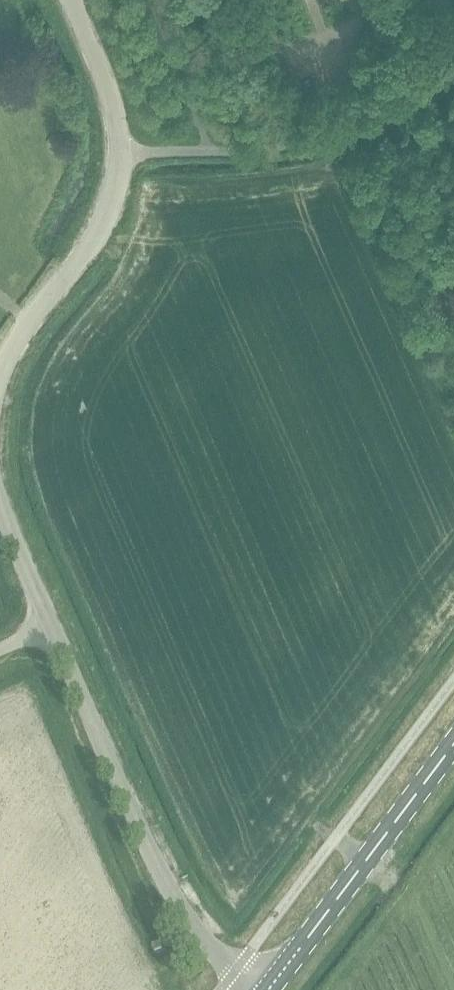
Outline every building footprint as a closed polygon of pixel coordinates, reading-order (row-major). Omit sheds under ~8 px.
[(19,234),(5,226),(0,235),(0,237),(13,244),(19,234)]
